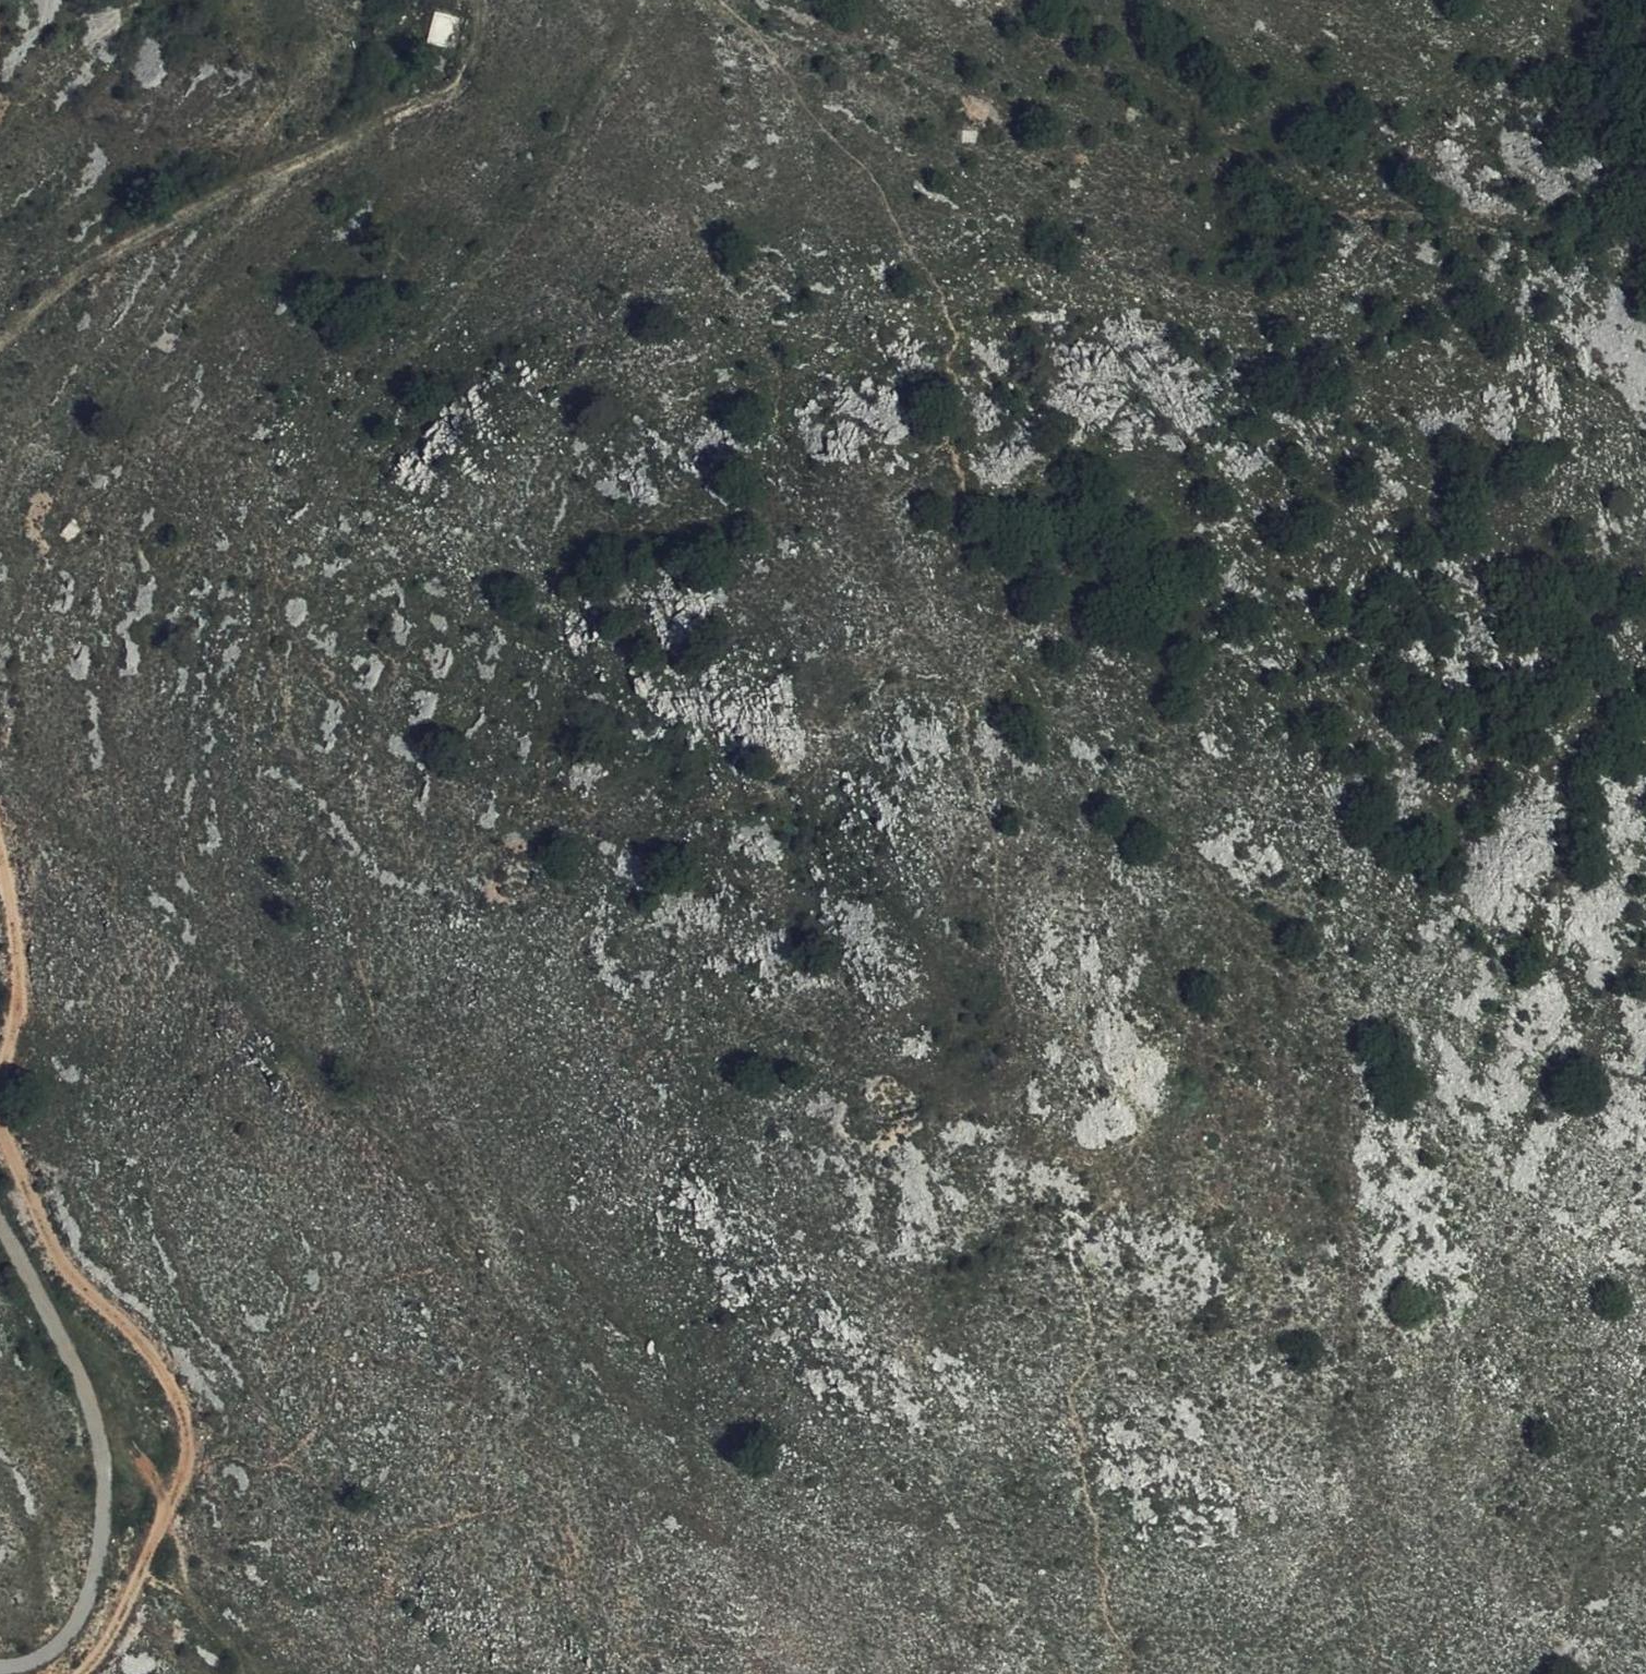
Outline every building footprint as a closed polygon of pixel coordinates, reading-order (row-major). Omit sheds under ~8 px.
[(461,16),(432,12),(428,43),(456,48),(461,16)]
